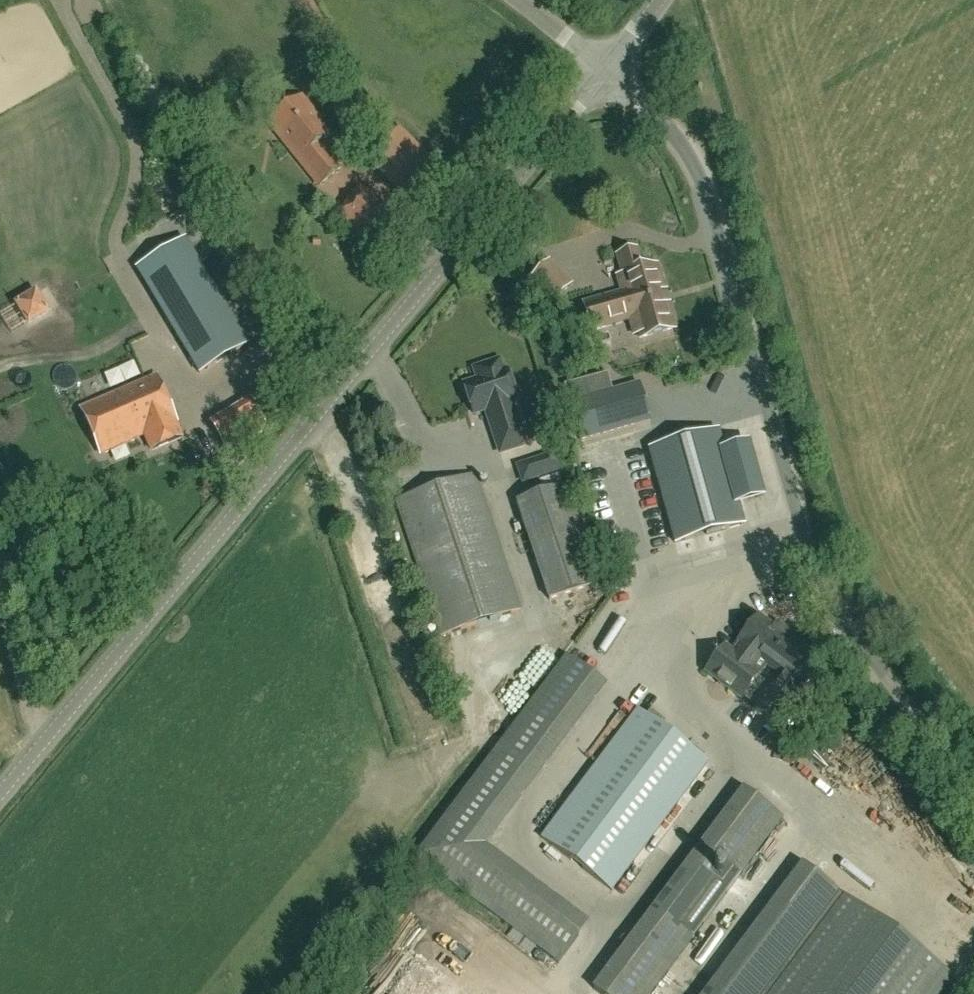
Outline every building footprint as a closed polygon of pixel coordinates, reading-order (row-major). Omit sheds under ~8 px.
[(328,134),(300,98),(268,124),(317,185),(339,167),(323,148),(321,150),(316,143),(328,134)] [(419,195),(435,179),(442,171),(398,127),(374,152),(365,161),(410,204),(419,195)] [(126,165),(116,168),(124,190),(133,187),(126,165)] [(372,190),(366,197),(357,189),(335,214),(344,222),(342,224),(384,261),(413,227),(372,190)] [(198,373),(246,344),(183,240),(135,269),(198,373)] [(621,292),(598,299),(585,303),(593,331),(629,320),(633,334),(639,332),(640,338),(674,328),(665,293),(657,267),(641,271),(635,252),(617,257),(623,276),(617,278),(621,292)] [(568,287),(556,275),(547,265),(546,264),(529,281),(539,291),(550,303),(568,287)] [(18,306),(29,324),(48,313),(36,295),(18,306)] [(501,373),(497,361),(483,366),(486,377),(462,386),(472,414),(484,410),(499,453),(523,445),(509,402),(515,400),(505,372),(501,373)] [(594,388),(640,375),(636,361),(590,375),(594,388)] [(148,379),(116,392),(79,409),(99,454),(110,450),(113,457),(131,449),(128,442),(143,435),(150,450),(153,449),(157,451),(167,447),(167,442),(180,437),(174,422),(175,422),(155,376),(148,379)] [(568,403),(579,441),(648,422),(637,383),(568,403)] [(267,428),(254,406),(250,399),(210,423),(214,430),(227,451),(267,428)] [(739,505),(724,449),(719,429),(649,449),(675,544),(745,525),(739,505)] [(522,482),(556,471),(551,455),(517,467),(522,482)] [(440,637),(519,610),(474,474),(395,500),(440,637)] [(541,491),(561,484),(557,474),(538,481),(541,491)] [(548,601),(601,583),(569,485),(515,503),(548,601)] [(781,677),(801,649),(784,636),(782,639),(755,618),(736,643),(739,646),(733,654),(723,646),(704,672),(739,698),(759,673),(756,671),(761,662),(781,677)] [(482,724),(497,735),(556,656),(542,645),(482,724)] [(604,686),(591,677),(564,656),(414,857),(556,963),(586,923),(483,847),(604,686)] [(611,890),(706,763),(637,711),(542,838),(611,890)] [(754,799),(741,789),(591,989),(597,993),(649,993),(781,819),(754,799)] [(767,792),(761,800),(782,815),(788,807),(767,792)] [(704,806),(687,795),(650,852),(667,863),(704,806)] [(951,978),(800,865),(703,993),(940,993),(951,978)] [(425,933),(418,942),(439,958),(445,949),(425,933)] [(410,977),(427,990),(433,983),(416,970),(410,977)]
